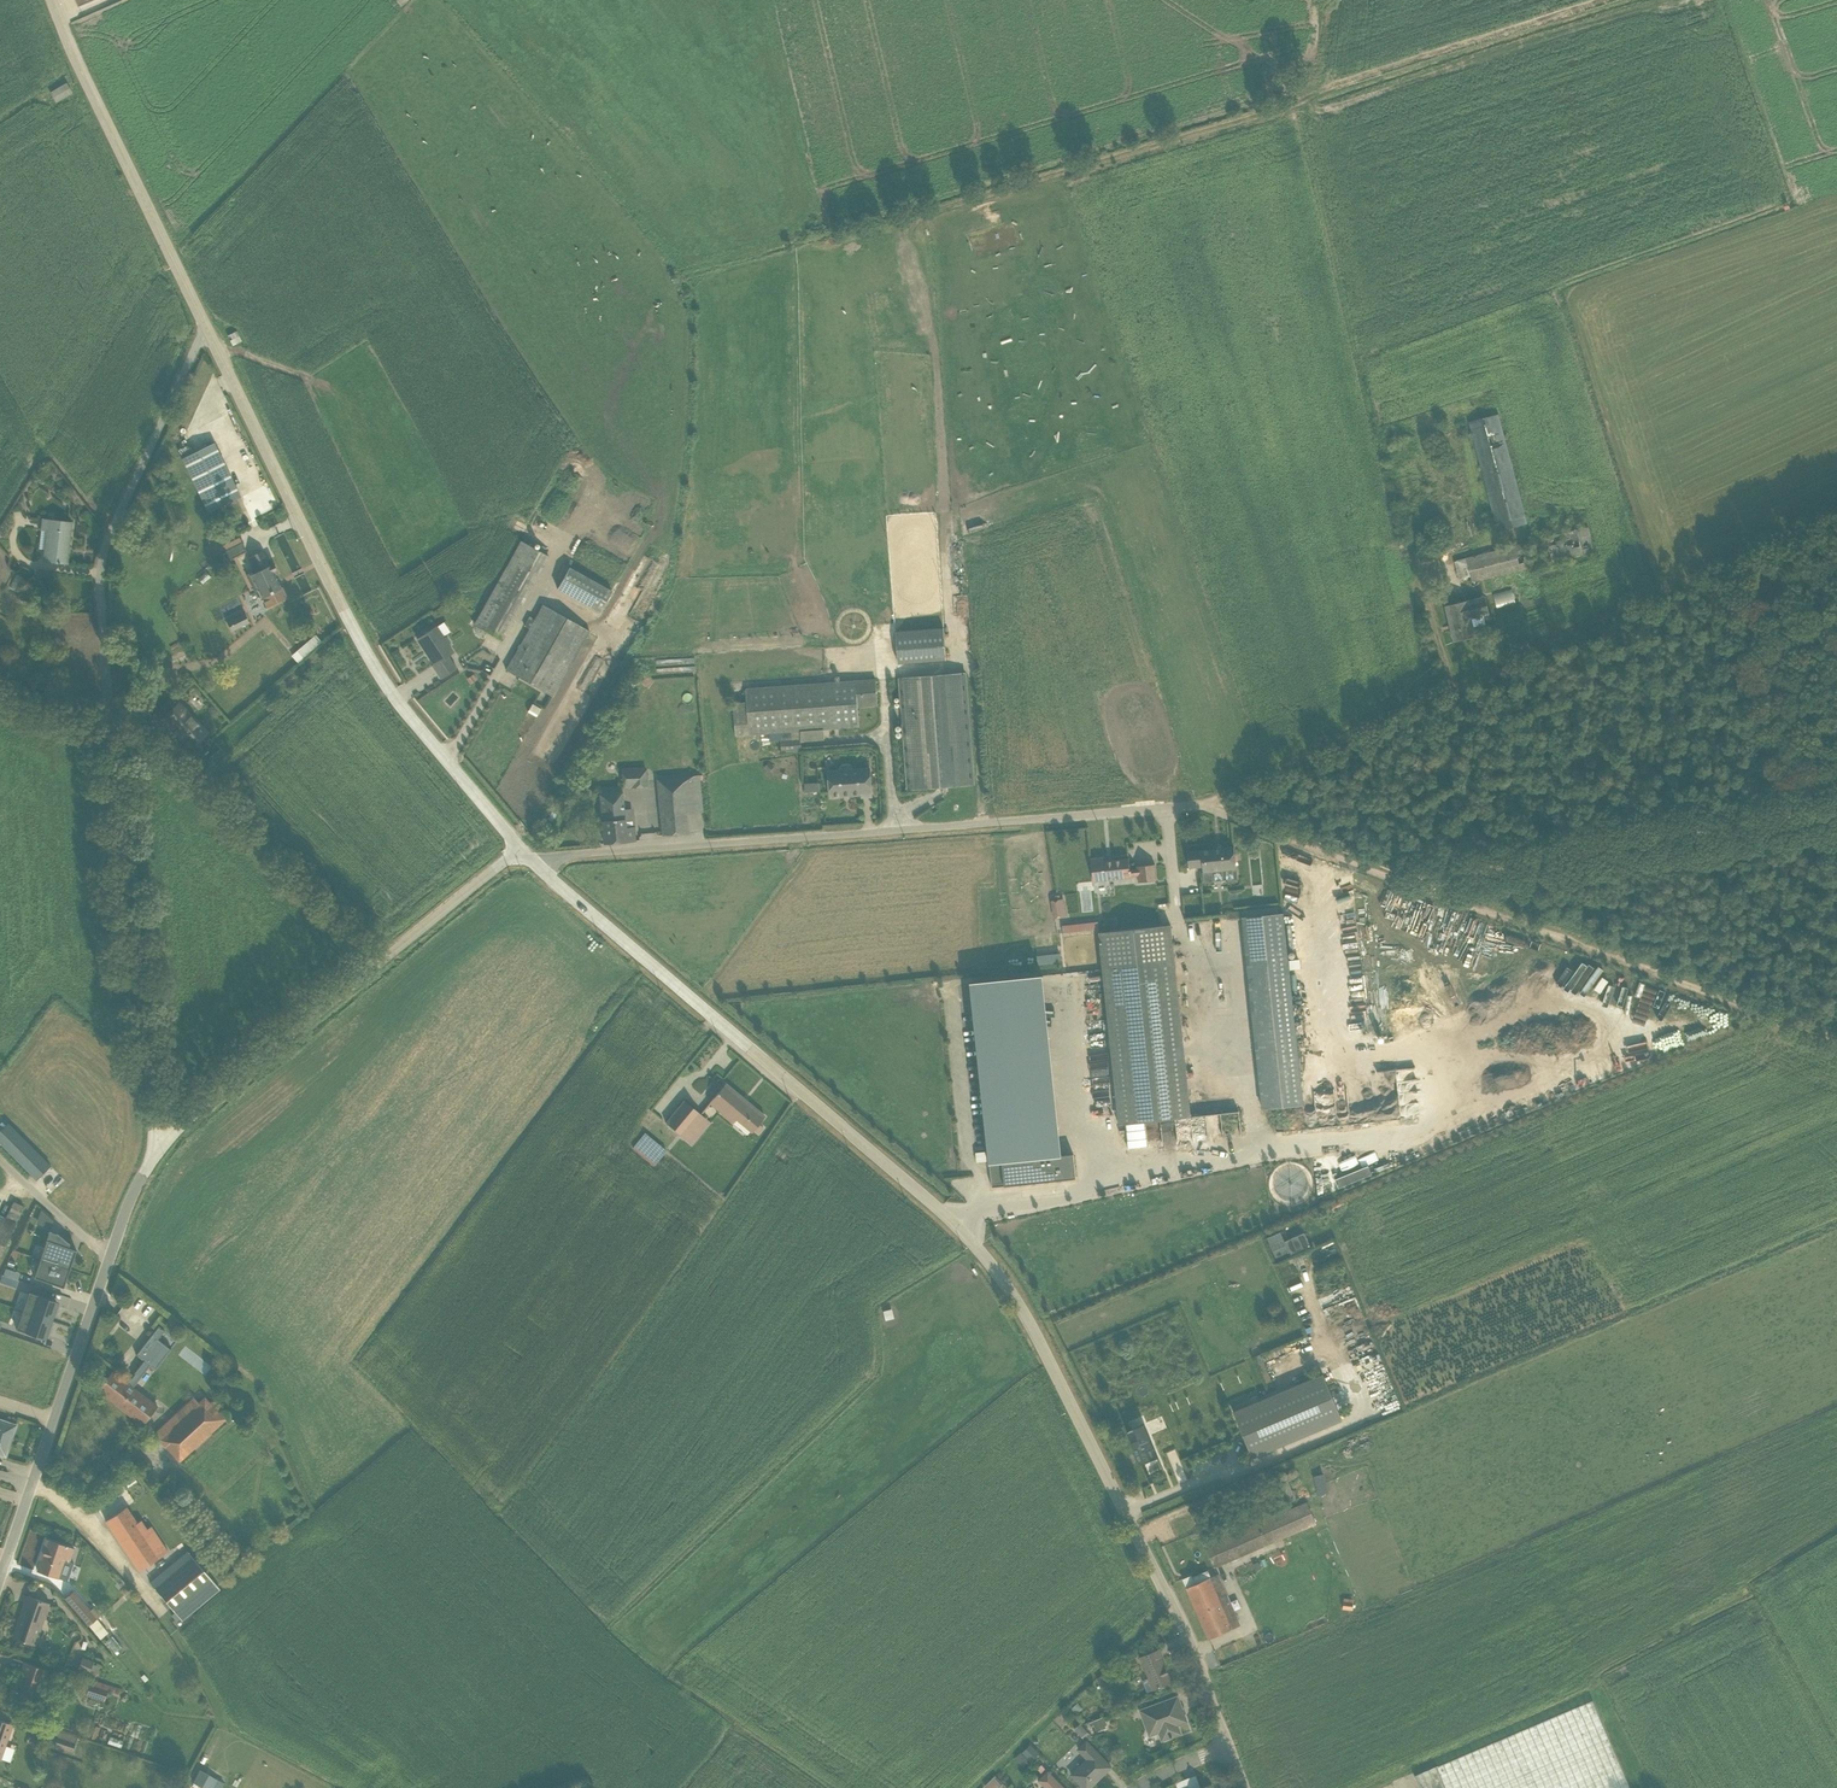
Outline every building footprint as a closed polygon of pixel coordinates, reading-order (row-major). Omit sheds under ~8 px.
[(67,82),(49,92),(55,104),(73,94),(67,82)] [(232,341),(229,327),(220,329),(224,343),(232,341)] [(1464,419),(1487,530),(1517,524),(1514,510),(1512,510),(1507,486),(1496,488),(1480,415),(1464,419)] [(239,495),(214,443),(182,459),(206,512),(239,495)] [(72,524),(41,520),(40,530),(45,530),(41,562),(67,565),(72,524)] [(1580,532),(1540,534),(1541,556),(1581,554),(1580,532)] [(231,535),(216,543),(223,557),(239,549),(231,535)] [(503,642),(548,560),(519,544),(474,627),(503,642)] [(1515,545),(1460,553),(1464,579),(1519,570),(1515,545)] [(1450,578),(1462,575),(1459,556),(1446,559),(1450,578)] [(266,607),(286,596),(270,566),(250,577),(266,607)] [(602,614),(613,593),(570,570),(559,591),(602,614)] [(1489,604),(1506,604),(1507,595),(1489,594),(1489,604)] [(1490,615),(1485,596),(1445,605),(1454,641),(1475,636),(1473,627),(1485,624),(1483,617),(1490,615)] [(210,607),(220,631),(241,623),(231,599),(210,607)] [(553,698),(590,633),(540,604),(503,670),(553,698)] [(412,641),(440,680),(456,669),(447,656),(452,652),(434,626),(412,641)] [(944,626),(895,630),(898,664),(947,660),(944,626)] [(82,630),(57,633),(64,678),(89,674),(82,630)] [(287,648),(303,669),(312,662),(307,656),(318,647),(307,633),(287,648)] [(163,662),(175,658),(171,643),(159,646),(163,662)] [(647,663),(648,675),(686,673),(686,661),(647,663)] [(908,791),(977,787),(969,675),(900,680),(908,791)] [(879,706),(877,681),(746,690),(747,705),(734,705),(735,726),(749,725),(750,738),(859,730),(857,707),(879,706)] [(524,701),(519,710),(529,715),(534,706),(524,701)] [(191,749),(206,734),(180,705),(164,720),(191,749)] [(827,800),(870,797),(869,766),(825,769),(827,800)] [(650,836),(689,834),(685,767),(646,769),(650,836)] [(798,795),(810,796),(811,780),(799,779),(798,795)] [(599,843),(634,841),(632,808),(620,809),(619,785),(595,786),(599,843)] [(1201,873),(1235,870),(1233,848),(1184,853),(1186,869),(1201,867),(1201,873)] [(1091,881),(1131,877),(1129,856),(1089,860),(1091,881)] [(1275,873),(1289,873),(1289,858),(1274,858),(1275,873)] [(1293,873),(1277,874),(1278,899),(1294,898),(1293,873)] [(1345,889),(1330,890),(1332,910),(1346,909),(1345,889)] [(1057,896),(1045,897),(1046,914),(1057,914),(1057,896)] [(1242,917),(1261,1111),(1303,1107),(1284,913),(1242,917)] [(1090,919),(1055,923),(1056,931),(1091,927),(1090,919)] [(1333,923),(1334,929),(1349,927),(1348,921),(1333,923)] [(1190,1117),(1172,926),(1101,933),(1119,1123),(1190,1117)] [(1352,954),(1351,941),(1337,942),(1338,955),(1352,954)] [(1041,972),(966,980),(988,1187),(1076,1178),(1074,1153),(1060,1155),(1041,972)] [(1340,974),(1341,995),(1355,995),(1354,974),(1340,974)] [(1695,1024),(1682,1027),(1684,1036),(1698,1032),(1695,1024)] [(1389,1073),(1391,1091),(1409,1089),(1407,1071),(1389,1073)] [(747,1132),(763,1113),(723,1080),(707,1099),(747,1132)] [(1498,1099),(1504,1113),(1518,1108),(1512,1093),(1498,1099)] [(670,1124),(686,1137),(703,1115),(686,1102),(670,1124)] [(0,1130),(0,1144),(36,1180),(51,1165),(8,1122),(0,1130)] [(645,1162),(658,1146),(638,1129),(625,1145),(645,1162)] [(969,1148),(970,1159),(980,1159),(980,1148),(969,1148)] [(22,1208),(13,1203),(5,1220),(0,1218),(0,1252),(22,1208)] [(41,1258),(69,1268),(75,1250),(68,1248),(69,1244),(57,1233),(50,1231),(41,1258)] [(69,1268),(41,1258),(34,1277),(64,1287),(69,1268)] [(56,1301),(28,1291),(22,1310),(52,1321),(57,1306),(55,1305),(56,1301)] [(877,1307),(878,1317),(888,1316),(887,1305),(877,1307)] [(52,1321),(22,1310),(16,1329),(43,1338),(45,1334),(47,1335),(52,1321)] [(162,1329),(157,1325),(134,1354),(141,1359),(126,1379),(112,1368),(94,1390),(142,1428),(157,1409),(129,1387),(148,1363),(154,1367),(168,1349),(155,1339),(162,1329)] [(171,1357),(179,1358),(181,1348),(173,1347),(171,1357)] [(1232,1411),(1251,1458),(1344,1422),(1325,1374),(1232,1411)] [(1372,1409),(1392,1402),(1387,1389),(1368,1396),(1372,1409)] [(153,1433),(180,1462),(226,1420),(204,1397),(198,1403),(193,1397),(153,1433)] [(0,1418),(0,1453),(3,1455),(15,1424),(0,1418)] [(1144,1421),(1127,1428),(1141,1462),(1158,1454),(1144,1421)] [(1167,1448),(1158,1452),(1169,1483),(1178,1480),(1167,1448)] [(146,1505),(140,1496),(104,1521),(139,1570),(166,1552),(137,1510),(146,1505)] [(1215,1569),(1318,1526),(1307,1501),(1205,1544),(1215,1569)] [(73,1547),(45,1538),(36,1569),(57,1575),(60,1565),(67,1567),(73,1547)] [(151,1584),(181,1619),(217,1588),(188,1554),(151,1584)] [(1207,1638),(1241,1624),(1219,1572),(1185,1586),(1207,1638)] [(72,1590),(62,1599),(99,1641),(109,1633),(96,1618),(99,1616),(92,1608),(89,1610),(72,1590)] [(35,1646),(49,1605),(26,1598),(13,1639),(35,1646)] [(1139,1654),(1152,1689),(1171,1682),(1159,1647),(1139,1654)] [(45,1669),(23,1662),(16,1684),(38,1691),(45,1669)] [(1091,1685),(1104,1682),(1102,1672),(1089,1675),(1091,1685)] [(1135,1678),(1140,1690),(1146,1687),(1141,1675),(1135,1678)] [(81,1690),(97,1696),(99,1690),(83,1684),(81,1690)] [(1191,1730),(1179,1694),(1139,1708),(1151,1743),(1191,1730)] [(1595,1704),(1431,1770),(1439,1787),(1629,1787),(1595,1704)] [(1095,1713),(1099,1725),(1111,1722),(1106,1709),(1095,1713)] [(12,1725),(0,1721),(0,1759),(1,1759),(12,1725)] [(49,1732),(49,1744),(57,1745),(57,1751),(74,1752),(74,1744),(68,1744),(69,1733),(49,1732)] [(1089,1740),(1078,1750),(1086,1757),(1069,1773),(1083,1787),(1092,1787),(1109,1772),(1110,1766),(1107,1758),(1089,1740)] [(1007,1755),(1015,1766),(1029,1754),(1021,1744),(1007,1755)] [(1048,1771),(1039,1779),(1047,1787),(1063,1787),(1048,1771)] [(993,1787),(990,1777),(978,1780),(980,1787),(987,1787),(993,1787)]
